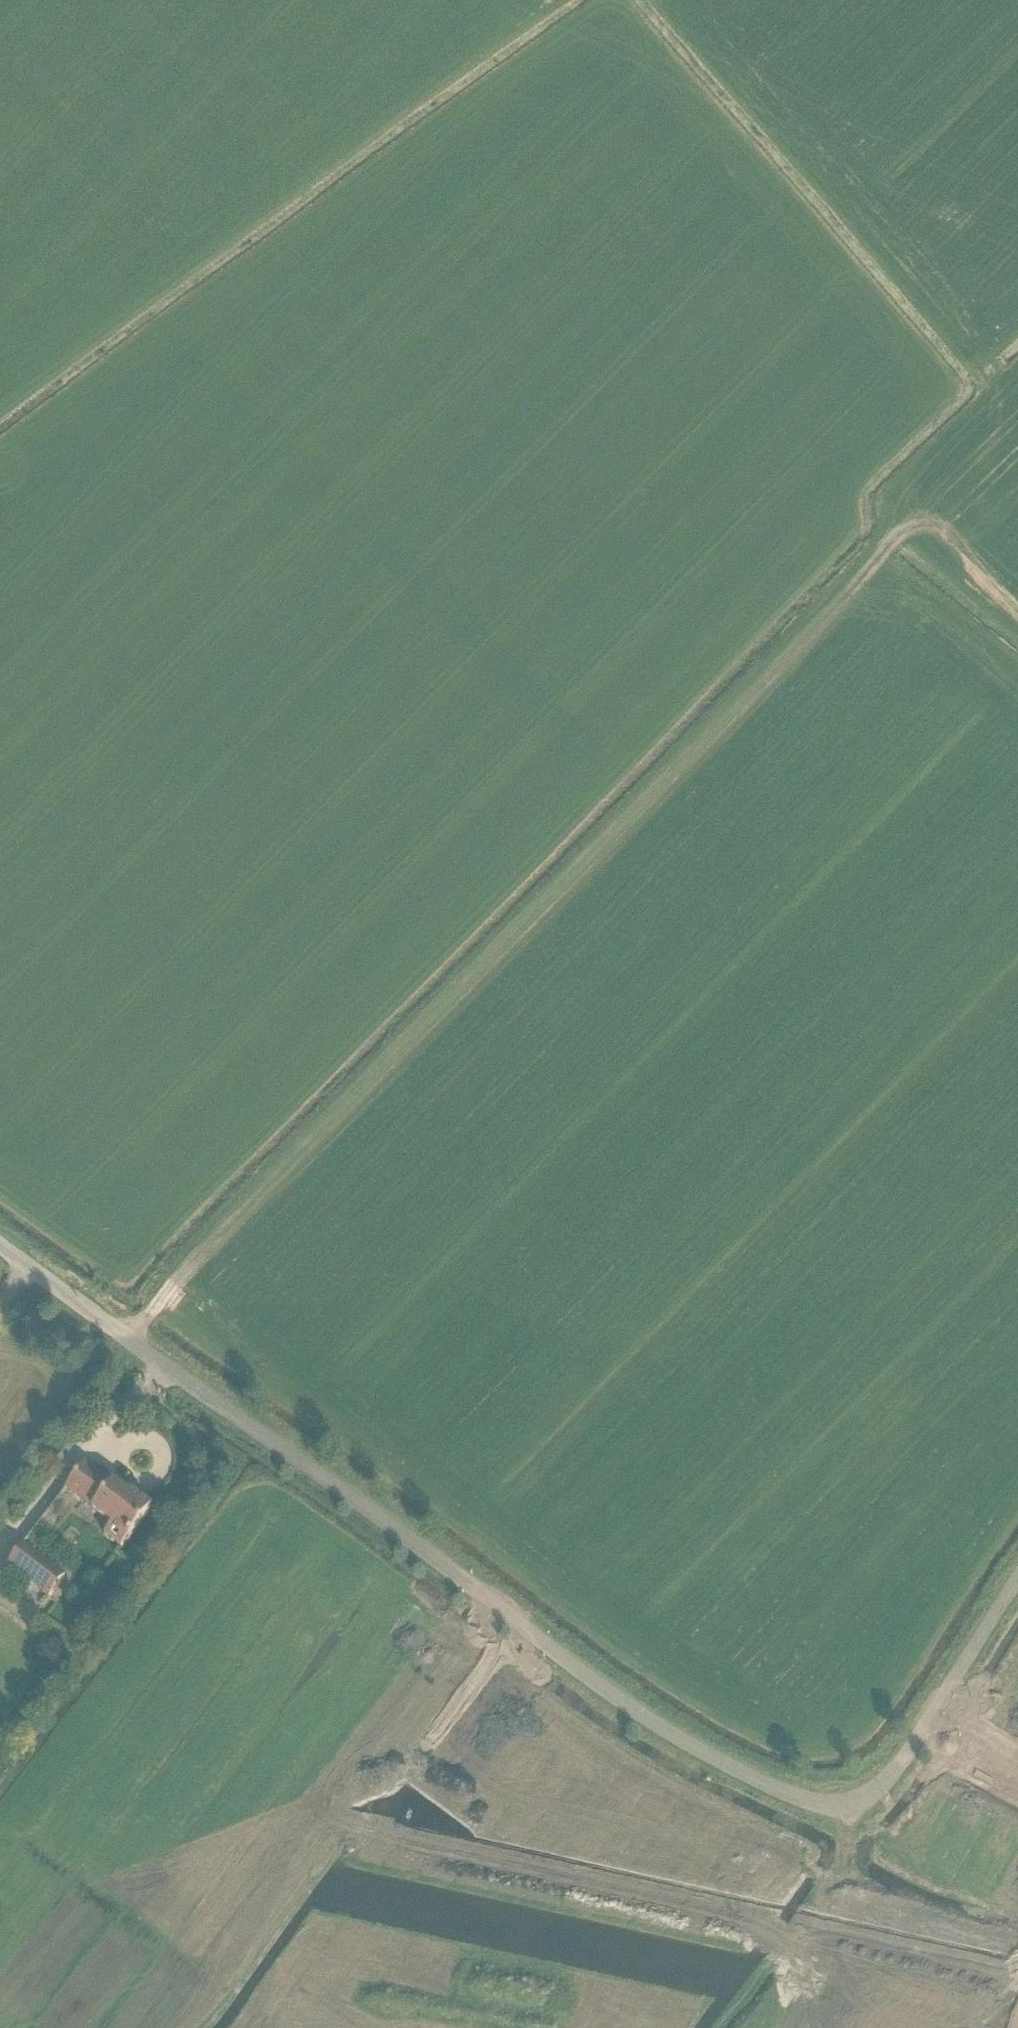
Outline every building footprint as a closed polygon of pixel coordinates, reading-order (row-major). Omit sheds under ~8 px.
[(111,1484),(84,1463),(65,1489),(92,1509),(91,1510),(111,1525),(104,1534),(121,1547),(127,1539),(128,1541),(132,1536),(130,1535),(151,1508),(129,1491),(126,1494),(112,1483),(111,1484)] [(46,1595),(61,1574),(22,1544),(7,1565),(46,1595)]
